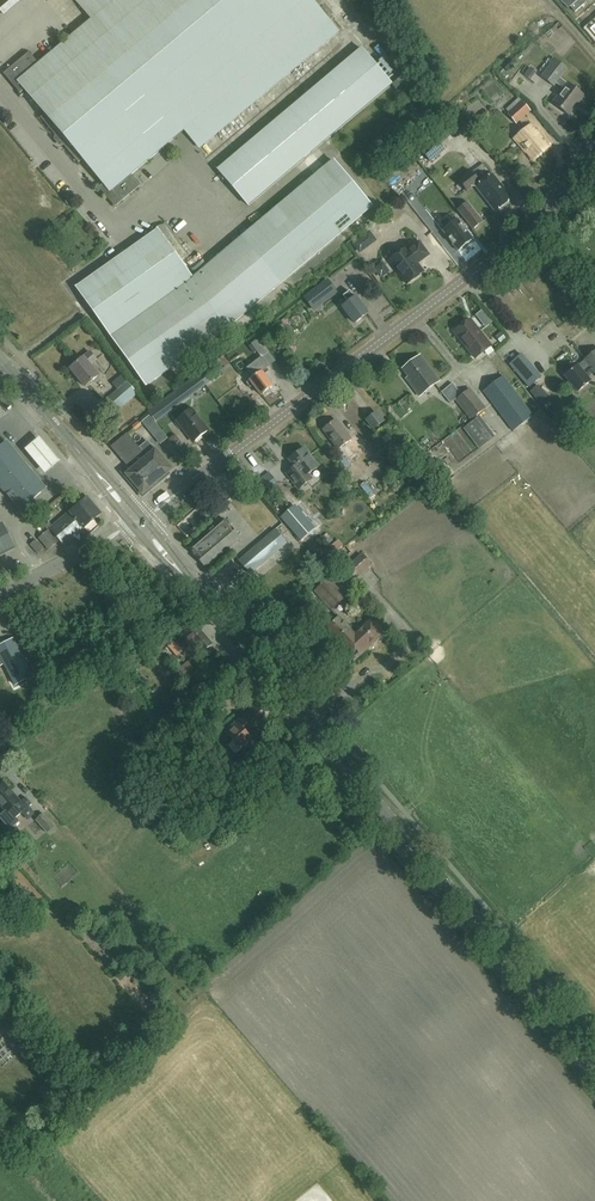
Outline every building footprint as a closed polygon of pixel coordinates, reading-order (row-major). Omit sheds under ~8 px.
[(29,53),(4,73),(20,92),(25,87),(46,113),(41,117),(78,161),(83,157),(105,183),(99,187),(115,205),(139,185),(130,175),(185,129),(200,148),(338,32),(312,0),(77,0),(92,18),(38,64),(29,53)] [(327,8),(337,0),(320,0),(327,8)] [(13,12),(15,4),(7,2),(5,11),(13,12)] [(361,48),(217,169),(248,205),(392,84),(361,48)] [(568,115),(583,95),(568,83),(567,84),(560,78),(567,68),(555,59),(541,76),(554,86),(556,83),(563,89),(553,102),(568,115)] [(516,125),(531,111),(520,98),(507,110),(509,112),(507,114),(516,125)] [(533,159),(548,147),(541,138),(541,137),(531,124),(514,137),(525,151),(526,150),(533,159)] [(437,140),(422,153),(429,161),(445,149),(437,140)] [(148,236),(77,286),(147,385),(226,329),(371,206),(332,160),(192,279),(179,261),(187,255),(169,230),(166,227),(159,229),(157,230),(156,229),(148,235),(148,236)] [(467,191),(480,181),(472,171),(459,181),(467,191)] [(511,199),(492,174),(477,186),(482,193),(481,194),(495,211),(511,199)] [(473,228),(483,220),(468,201),(458,209),(470,224),(473,228)] [(468,232),(472,229),(469,225),(465,228),(458,219),(443,231),(447,235),(458,249),(473,237),(468,232)] [(487,224),(476,234),(482,240),(493,231),(487,224)] [(377,235),(358,244),(363,255),(382,246),(377,235)] [(419,242),(408,251),(406,249),(390,261),(407,284),(423,272),(417,263),(428,255),(419,242)] [(377,267),(382,275),(390,270),(385,262),(377,267)] [(323,302),(336,292),(328,281),(314,291),(305,298),(313,309),(323,302)] [(354,323),(367,314),(355,297),(355,298),(350,291),(343,296),(348,302),(342,306),(354,323)] [(581,308),(587,303),(581,296),(575,301),(581,308)] [(491,346),(470,319),(464,324),(461,323),(456,327),(457,330),(454,332),(475,359),(491,346)] [(575,337),(588,328),(582,319),(569,328),(575,337)] [(585,359),(590,366),(590,367),(594,372),(594,371),(594,372),(594,351),(585,359)] [(96,360),(90,352),(83,358),(83,357),(70,368),(85,387),(98,376),(90,365),(96,360)] [(522,354),(509,364),(529,387),(541,377),(522,354)] [(406,379),(420,396),(439,381),(420,356),(403,369),(409,377),(406,379)] [(268,367),(261,358),(247,369),(253,377),(246,383),(250,388),(253,385),(261,395),(273,386),(262,372),(268,367)] [(590,366),(585,359),(585,360),(578,366),(565,375),(578,391),(591,382),(587,377),(594,372),(590,367),(590,366)] [(532,415),(503,375),(483,388),(513,430),(532,415)] [(127,382),(116,391),(126,404),(137,394),(127,382)] [(471,418),(484,408),(470,389),(460,397),(450,385),(443,391),(452,403),(456,400),(471,418)] [(180,388),(165,399),(172,409),(187,398),(180,388)] [(193,442),(208,430),(192,409),(177,421),(193,442)] [(373,429),(383,421),(376,412),(367,420),(373,429)] [(152,435),(160,428),(149,415),(141,421),(152,435)] [(360,461),(371,454),(355,433),(350,437),(336,420),(323,430),(338,449),(346,443),(360,461)] [(386,444),(392,440),(388,433),(381,438),(386,444)] [(127,434),(121,438),(158,481),(171,469),(148,441),(139,448),(127,434)] [(31,444),(24,450),(45,474),(52,468),(60,461),(39,437),(31,444)] [(156,482),(158,481),(121,438),(111,447),(131,470),(126,474),(134,484),(140,491),(145,488),(147,490),(154,484),(156,482)] [(45,487),(6,441),(0,447),(0,486),(19,509),(45,487)] [(289,459),(295,466),(286,473),(298,488),(311,479),(307,474),(318,466),(304,447),(289,459)] [(254,484),(261,493),(276,482),(269,472),(254,484)] [(74,507),(88,524),(101,513),(96,508),(87,497),(74,507)] [(62,517),(76,534),(88,524),(74,507),(62,517)] [(76,534),(62,517),(50,528),(64,545),(76,534)] [(241,538),(224,519),(190,548),(190,550),(203,565),(220,551),(222,553),(228,548),(228,549),(241,538)] [(14,546),(2,523),(0,524),(0,553),(14,546)] [(48,548),(58,541),(48,528),(39,536),(48,548)] [(250,574),(287,543),(275,529),(239,560),(250,574)] [(43,549),(35,540),(30,544),(37,554),(43,549)] [(353,582),(372,565),(361,553),(343,570),(353,582)] [(327,580),(317,590),(333,607),(343,598),(327,580)] [(339,617),(332,623),(325,630),(354,661),(369,648),(367,646),(382,632),(371,620),(355,634),(339,617)] [(203,651),(212,643),(195,622),(176,639),(185,650),(194,641),(203,651)] [(3,664),(4,664),(15,685),(32,676),(12,638),(0,644),(0,658),(3,664)] [(23,651),(31,647),(27,640),(19,644),(23,651)] [(191,661),(182,669),(188,676),(197,668),(191,661)] [(271,712),(261,700),(225,731),(241,750),(253,740),(248,735),(263,722),(262,720),(271,712)] [(244,784),(258,772),(249,762),(236,773),(244,784)] [(0,785),(0,803),(5,810),(0,814),(0,819),(10,830),(20,821),(17,817),(32,804),(26,797),(21,802),(20,801),(3,782),(0,785)] [(152,790),(151,791),(146,796),(154,804),(160,798),(152,790)] [(44,813),(42,815),(36,820),(48,832),(55,826),(44,813)] [(87,926),(92,932),(97,927),(92,921),(87,926)]
